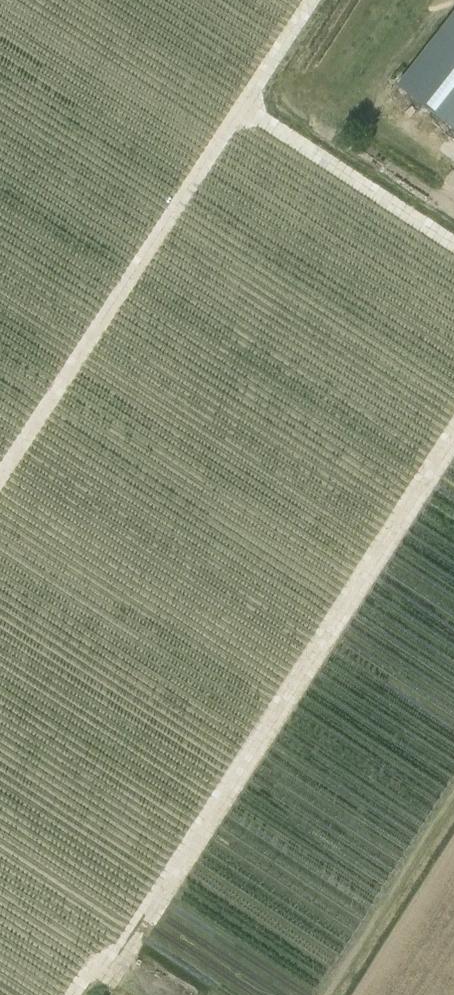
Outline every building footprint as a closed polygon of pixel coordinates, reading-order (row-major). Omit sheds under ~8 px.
[(399,85),(453,128),(453,14),(399,85)]
